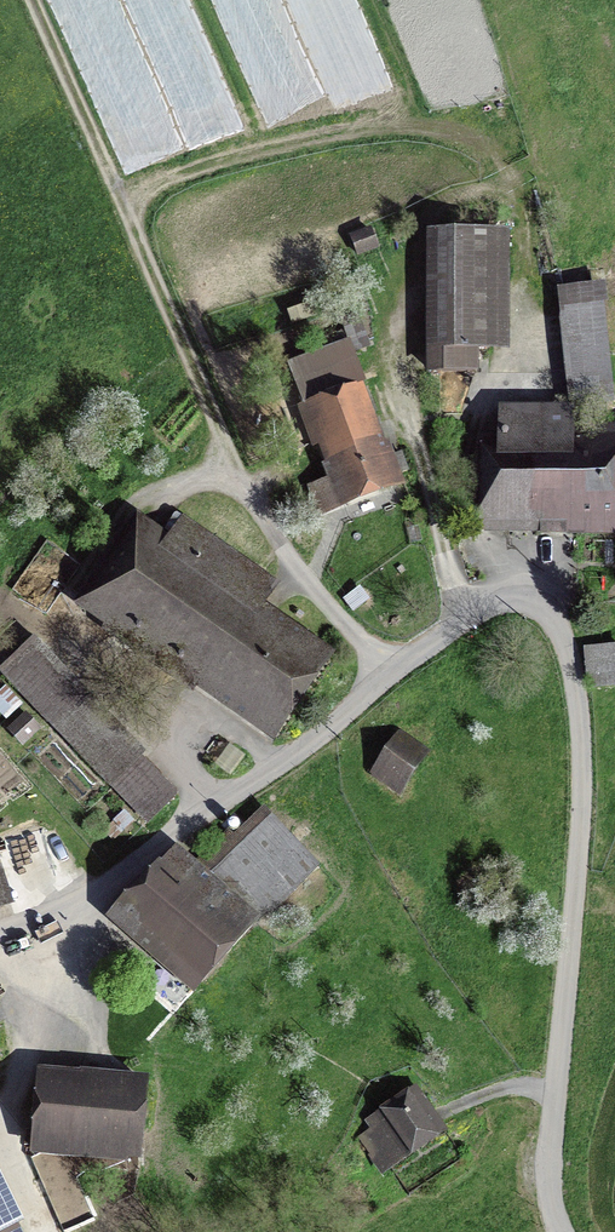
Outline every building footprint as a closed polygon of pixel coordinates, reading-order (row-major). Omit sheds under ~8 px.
[(511,240),(445,239),(441,346),(482,347),(509,347),(511,240)] [(576,298),(586,393),(614,390),(614,320),(613,295),(576,298)] [(482,347),(441,346),(440,371),(481,372),(482,347)] [(302,377),(321,420),(365,401),(346,358),(302,377)] [(365,401),(321,420),(345,481),(320,491),(328,510),(400,481),(365,401)] [(547,443),(548,412),(502,412),(501,442),(487,442),(485,516),(614,518),(614,443),(547,443)] [(177,556),(148,537),(97,615),(282,734),(329,663),(259,617),(273,596),(187,541),(177,556)] [(182,794),(42,648),(9,680),(149,825),(182,794)] [(598,654),(600,689),(614,688),(614,653),(598,654)] [(430,757),(410,743),(385,777),(404,791),(430,757)] [(185,864),(133,922),(203,984),(255,929),(319,864),(274,819),(210,884),(185,864)] [(11,909),(0,870),(0,912),(11,909)] [(155,1089),(56,1079),(49,1147),(147,1157),(155,1089)] [(448,1137),(427,1103),(378,1134),(399,1168),(448,1137)] [(25,1217),(0,1170),(0,1231),(32,1231),(25,1217)]
